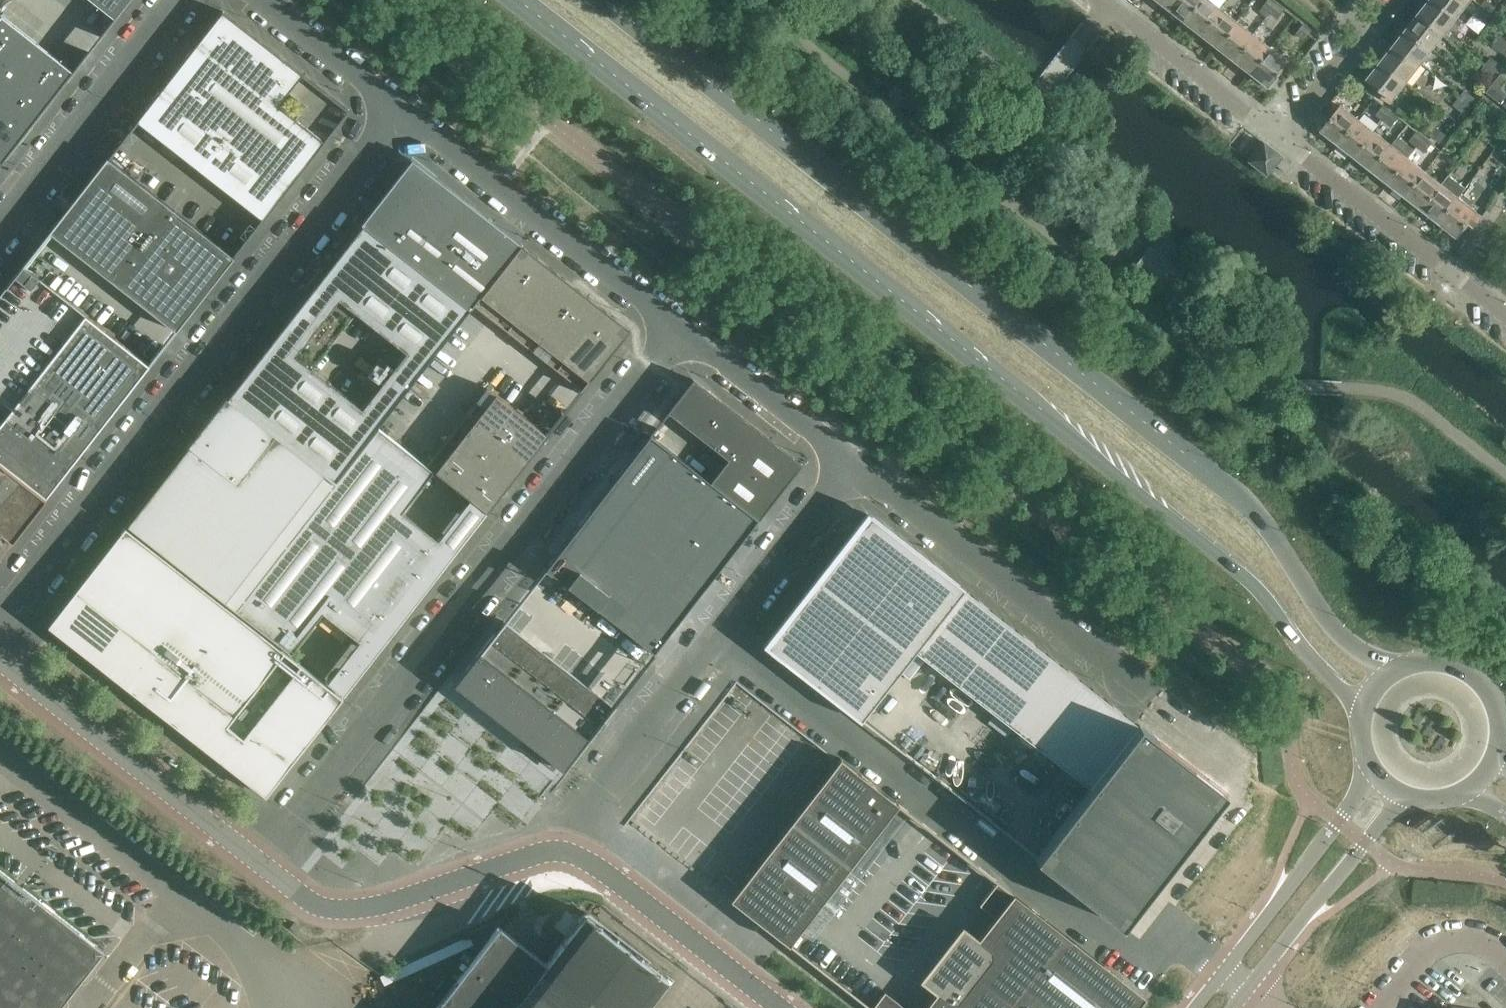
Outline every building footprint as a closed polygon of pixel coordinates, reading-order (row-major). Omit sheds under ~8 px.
[(114,18),(128,0),(91,0),(114,18)] [(1198,0),(1171,0),(1167,6),(1183,19),(1198,0)] [(1218,9),(1207,0),(1198,0),(1183,19),(1200,32),(1218,9)] [(1277,3),(1273,0),(1268,0),(1263,6),(1270,12),(1277,3)] [(1457,15),(1438,0),(1431,0),(1421,13),(1434,23),(1432,26),(1442,35),(1457,15)] [(1470,0),(1438,0),(1457,15),(1470,0)] [(1490,14),(1495,7),(1486,1),(1481,7),(1490,14)] [(1277,17),(1283,8),(1277,3),(1270,12),(1277,17)] [(1484,21),(1490,14),(1481,7),(1476,14),(1484,21)] [(1217,45),(1235,22),(1218,9),(1200,32),(1217,45)] [(222,10),(163,86),(290,185),(349,110),(222,10)] [(1442,35),(1432,26),(1434,23),(1421,13),(1408,30),(1432,48),(1442,35)] [(37,42),(1,15),(0,16),(0,63),(49,101),(73,71),(37,42)] [(1233,58),(1252,35),(1235,22),(1217,45),(1233,58)] [(1304,38),(1311,30),(1304,24),(1297,33),(1304,38)] [(1432,48),(1408,30),(1395,46),(1408,56),(1410,53),(1421,62),(1432,48)] [(1250,72),(1269,48),(1252,35),(1233,58),(1250,72)] [(1505,44),(1505,40),(1501,36),(1494,45),(1501,50),(1505,44)] [(1406,81),(1421,62),(1410,53),(1408,56),(1395,46),(1382,62),(1406,81)] [(1267,85),(1286,61),(1269,48),(1250,72),(1252,73),(1252,76),(1258,80),(1260,80),(1267,85)] [(1500,65),(1492,58),(1487,65),(1495,71),(1500,65)] [(1390,102),(1406,81),(1382,62),(1381,64),(1379,64),(1374,70),(1375,72),(1369,79),(1378,86),(1375,90),(1390,102)] [(49,101),(0,63),(0,112),(25,131),(40,112),(49,101)] [(1495,71),(1487,65),(1481,71),(1490,78),(1495,71)] [(1358,99),(1364,90),(1357,85),(1351,93),(1358,99)] [(290,185),(163,86),(136,121),(263,220),(290,185)] [(1474,98),(1466,91),(1461,98),(1469,105),(1474,98)] [(1505,102),(1505,93),(1504,91),(1497,100),(1504,105),(1505,102)] [(1464,111),(1469,105),(1461,98),(1455,105),(1464,111)] [(1493,118),(1500,109),(1493,104),(1487,113),(1493,118)] [(1340,142),(1359,118),(1341,105),(1323,128),(1330,134),(1330,136),(1336,141),(1338,140),(1340,142)] [(1385,120),(1391,111),(1385,106),(1378,114),(1385,120)] [(1505,116),(1505,114),(1500,109),(1493,118),(1500,123),(1505,116)] [(1391,125),(1398,116),(1391,111),(1385,120),(1391,125)] [(1,162),(8,154),(7,153),(25,131),(0,112),(0,161),(1,162)] [(1357,155),(1375,131),(1359,118),(1340,142),(1357,155)] [(1440,142),(1446,135),(1437,128),(1432,135),(1440,142)] [(1374,168),(1392,144),(1375,131),(1357,155),(1374,168)] [(1418,146),(1425,137),(1418,132),(1411,141),(1418,146)] [(1425,151),(1431,142),(1425,137),(1418,146),(1425,151)] [(1266,174),(1281,155),(1264,142),(1249,160),(1266,174)] [(1390,181),(1409,158),(1392,144),(1374,168),(1390,181)] [(234,257),(108,158),(107,157),(106,158),(107,158),(49,232),(51,233),(176,331),(234,257)] [(1407,194),(1425,171),(1409,158),(1390,181),(1407,194)] [(521,244),(498,226),(412,159),(377,204),(377,203),(361,223),(363,225),(365,223),(472,307),(473,305),(521,244)] [(1424,207),(1442,184),(1425,171),(1407,194),(1424,207)] [(1440,220),(1459,197),(1442,184),(1424,207),(1440,220)] [(1474,227),(1483,216),(1459,197),(1440,220),(1443,223),(1444,225),(1449,230),(1452,229),(1459,235),(1468,223),(1474,227)] [(287,325),(285,324),(229,397),(335,480),(469,308),(363,225),(306,298),(307,299),(287,325)] [(506,330),(554,270),(521,244),(473,305),(506,330)] [(1183,270),(1170,260),(1150,245),(1133,266),(1166,292),(1183,270)] [(25,267),(23,265),(0,295),(0,462),(46,498),(150,365),(25,267)] [(531,350),(579,289),(554,270),(506,330),(531,350)] [(556,369),(603,309),(579,289),(531,350),(556,369)] [(629,329),(603,309),(556,369),(582,389),(629,329)] [(693,378),(667,411),(669,412),(728,458),(710,481),(759,518),(802,463),(693,378)] [(487,386),(466,412),(527,460),(547,434),(487,386)] [(235,609),(336,481),(335,480),(229,397),(228,398),(226,397),(215,411),(200,430),(127,524),(235,609)] [(527,460),(466,412),(446,438),(507,485),(527,460)] [(344,694),(486,512),(470,499),(438,540),(401,511),(433,470),(378,427),(336,481),(235,609),(291,653),(323,612),(359,640),(327,681),(344,694)] [(649,433),(545,565),(656,651),(759,518),(710,481),(649,433)] [(507,485),(446,438),(426,464),(487,511),(507,485)] [(44,500),(46,498),(0,462),(0,556),(44,500)] [(874,518),(866,513),(854,528),(857,530),(766,646),(861,720),(862,718),(915,651),(1090,787),(1139,724),(964,588),(874,518)] [(342,697),(125,527),(48,625),(110,673),(116,666),(132,679),(126,686),(266,795),(267,793),(268,792),(317,729),(340,700),(342,697)] [(585,741),(612,706),(503,621),(494,633),(453,684),(563,769),(585,741)] [(1135,906),(1224,791),(1157,739),(1158,739),(1139,724),(1090,787),(1035,858),(1080,892),(1121,925),(1136,906),(1135,906)] [(789,945),(899,804),(840,758),(730,899),(789,945)] [(103,950),(0,870),(0,1007),(58,1007),(103,950)] [(1140,993),(998,881),(979,904),(995,917),(978,939),(963,926),(920,980),(936,992),(924,1007),(1129,1007),(1140,993)] [(666,974),(586,911),(571,931),(566,928),(561,934),(566,938),(546,963),(499,926),(436,1007),(639,1007),(666,974)] [(885,991),(871,1007),(907,1007),(885,991)]
